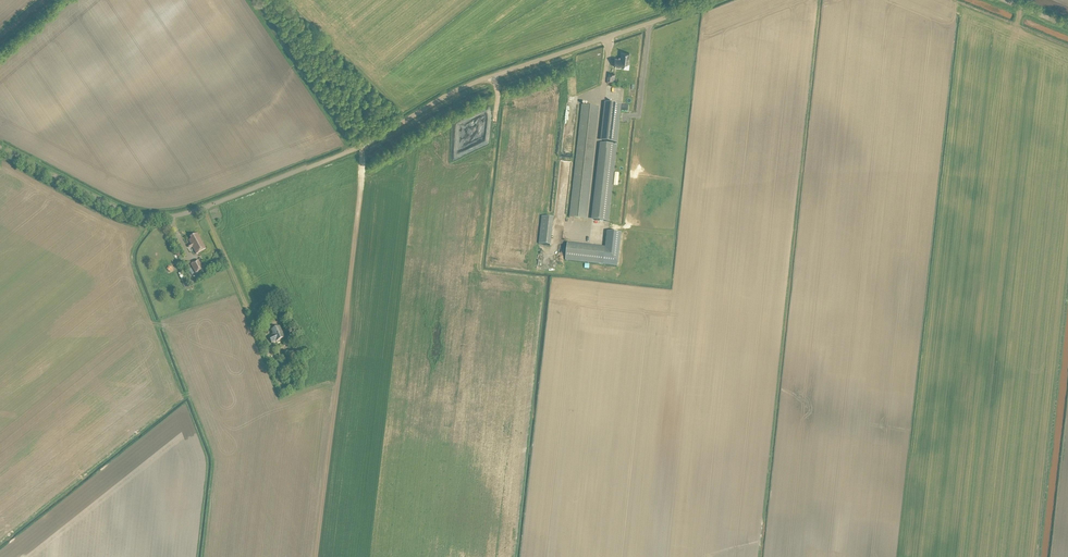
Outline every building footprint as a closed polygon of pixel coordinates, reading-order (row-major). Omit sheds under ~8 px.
[(628,64),(629,53),(621,52),(620,59),(615,58),(614,66),(623,67),(624,63),(628,64)] [(608,73),(607,84),(615,85),(615,78),(614,78),(615,74),(608,73)] [(617,144),(622,106),(608,104),(604,142),(617,144)] [(570,218),(588,220),(600,108),(583,106),(570,218)] [(608,223),(617,147),(604,145),(595,221),(608,223)] [(550,246),(553,218),(542,217),(539,245),(550,246)] [(606,249),(568,244),(566,261),(618,267),(622,234),(608,232),(606,249)] [(190,238),(191,240),(189,241),(197,255),(206,249),(198,234),(190,238)] [(204,270),(199,261),(191,265),(195,274),(204,270)] [(279,327),(272,331),(273,334),(272,335),(273,336),(269,338),(271,344),(275,342),(276,343),(284,338),(279,327)] [(291,350),(295,358),(302,354),(299,347),(291,350)]
